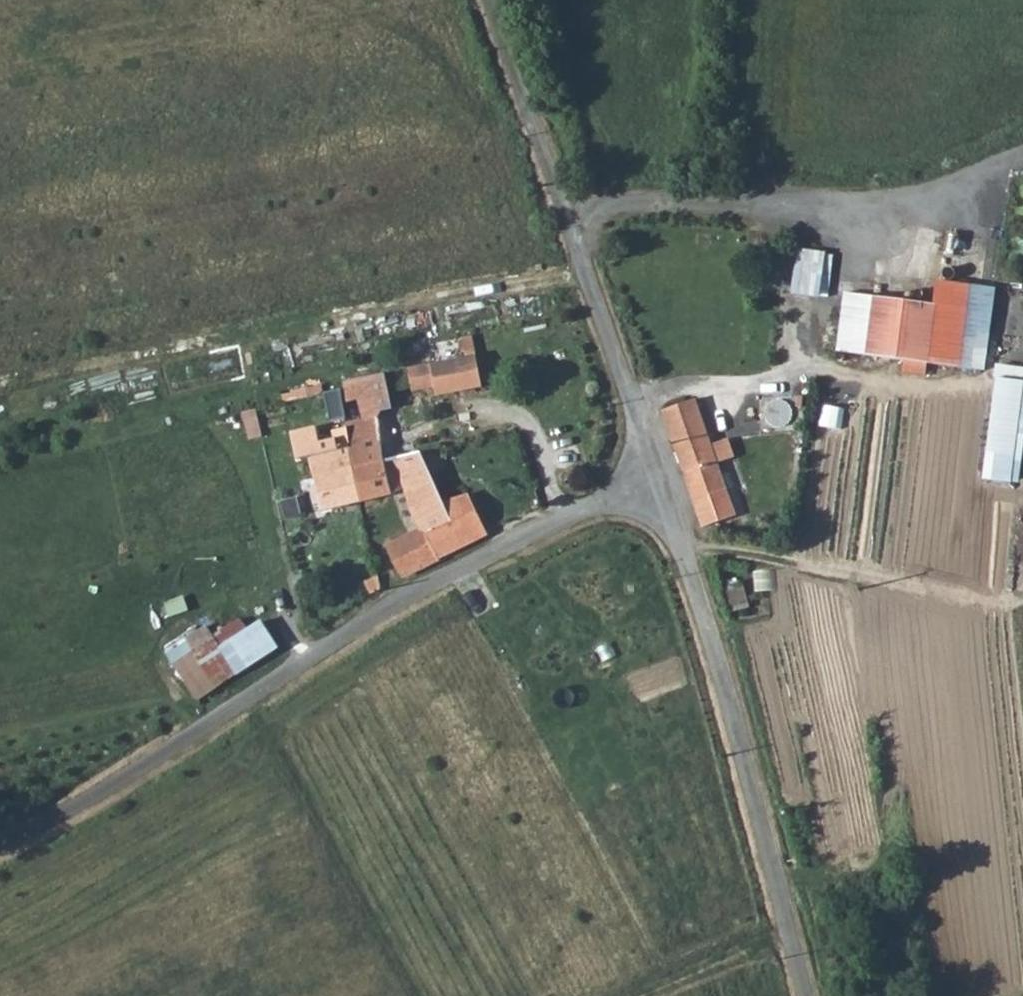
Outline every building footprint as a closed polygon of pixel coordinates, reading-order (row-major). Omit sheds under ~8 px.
[(824,252),(796,250),(792,292),(828,296),(832,255),(823,254),(824,252)] [(934,304),(927,363),(983,370),(993,290),(936,284),(934,304)] [(838,353),(865,356),(872,296),(845,293),(838,353)] [(872,296),(865,356),(905,361),(927,363),(934,304),(872,296)] [(476,355),(430,364),(434,384),(436,395),(482,386),(476,355)] [(925,378),(927,363),(905,361),(903,375),(925,378)] [(430,364),(406,368),(410,389),(434,384),(430,364)] [(1022,381),(1022,368),(996,365),(994,377),(997,378),(1022,381)] [(344,431),(359,503),(391,494),(384,459),(376,420),(382,412),(391,410),(383,374),(343,383),(347,401),(357,398),(361,421),(342,425),(344,431)] [(1018,482),(1022,441),(1022,381),(997,378),(985,478),(1018,482)] [(663,412),(678,455),(709,444),(695,402),(663,412)] [(320,511),(359,503),(344,431),(331,434),(333,442),(320,444),(317,431),(291,436),(297,460),(309,458),(320,511)] [(709,444),(678,455),(701,524),(733,513),(716,464),(734,458),(727,438),(709,444)] [(430,477),(445,471),(434,449),(418,452),(430,477)] [(418,530),(434,562),(488,535),(467,493),(443,506),(430,477),(418,452),(384,459),(391,494),(400,493),(418,530)] [(403,578),(434,562),(418,530),(387,546),(403,578)] [(165,652),(196,700),(276,650),(260,625),(249,632),(240,617),(211,635),(205,626),(165,652)]
